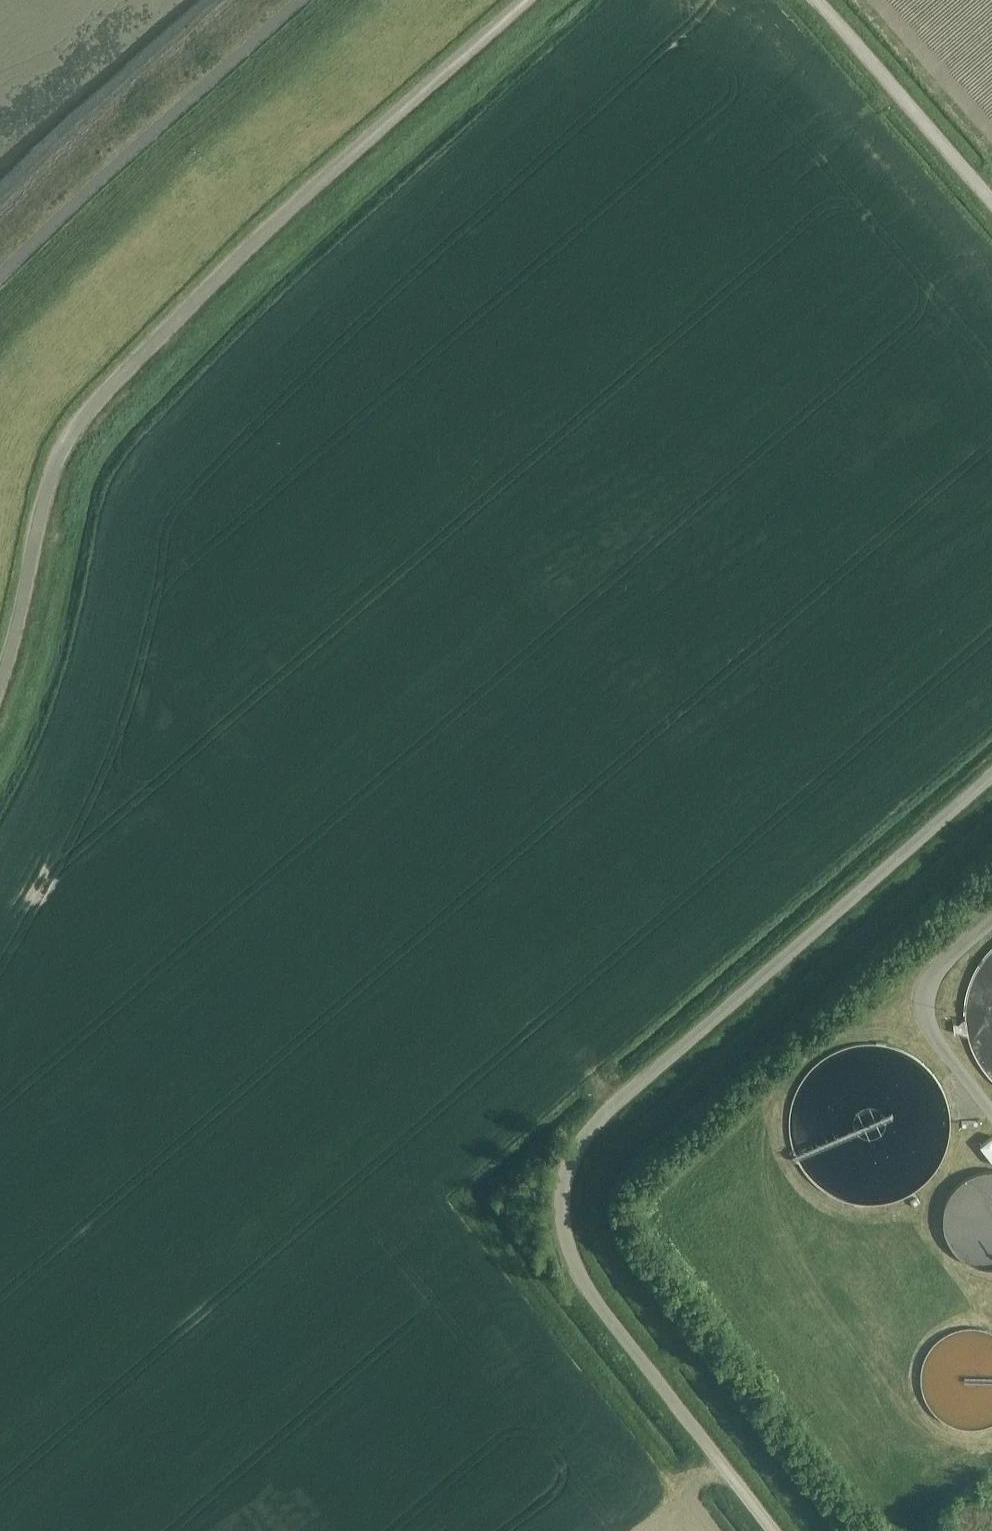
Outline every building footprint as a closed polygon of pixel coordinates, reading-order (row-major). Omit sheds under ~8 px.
[(991,1163),(991,1162),(991,1139),(986,1133),(973,1145),(991,1163)]
